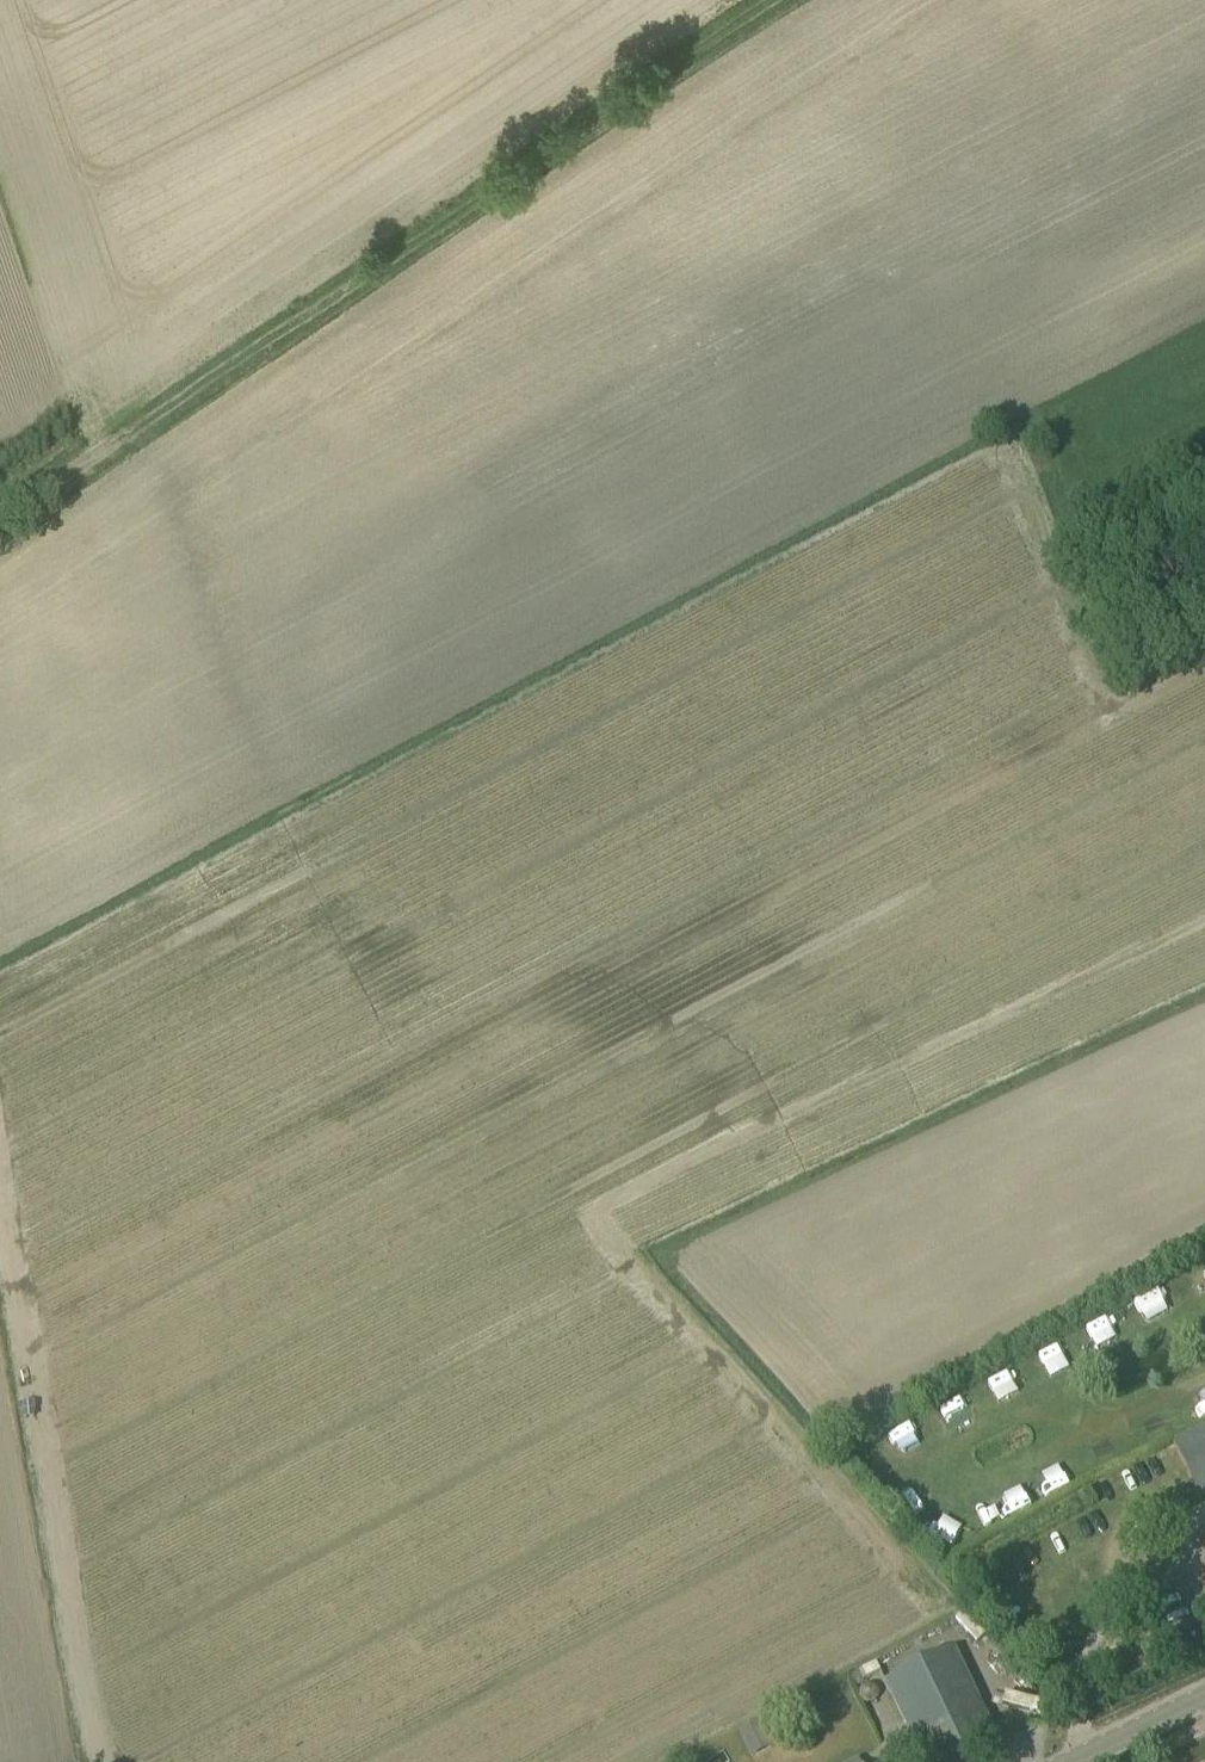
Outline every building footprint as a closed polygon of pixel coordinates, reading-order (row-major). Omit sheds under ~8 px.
[(1199,1500),(1204,1497),(1204,1424),(1170,1441),(1199,1500)] [(962,1752),(996,1736),(954,1647),(886,1680),(924,1761),(967,1761),(962,1752)] [(740,1726),(749,1753),(769,1746),(761,1720),(740,1726)]
